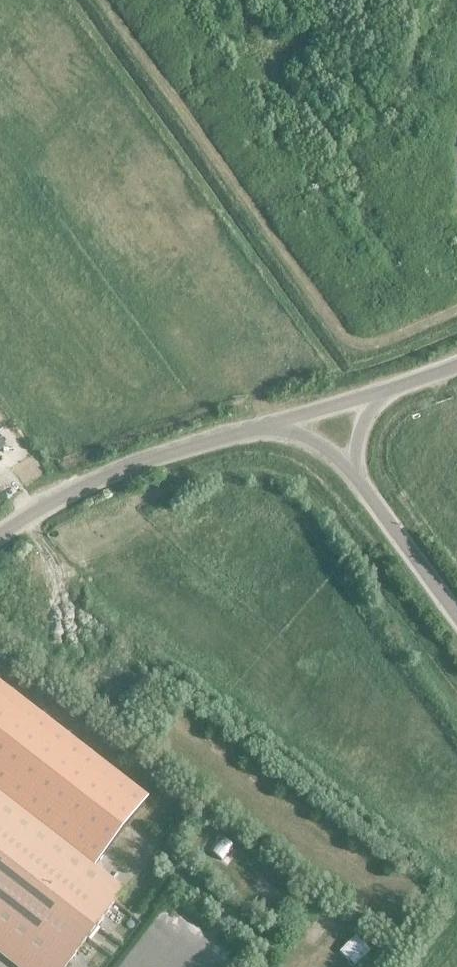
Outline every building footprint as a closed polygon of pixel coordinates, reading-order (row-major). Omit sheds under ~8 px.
[(17,966),(65,966),(123,892),(93,869),(147,799),(0,686),(0,953),(17,966)]
